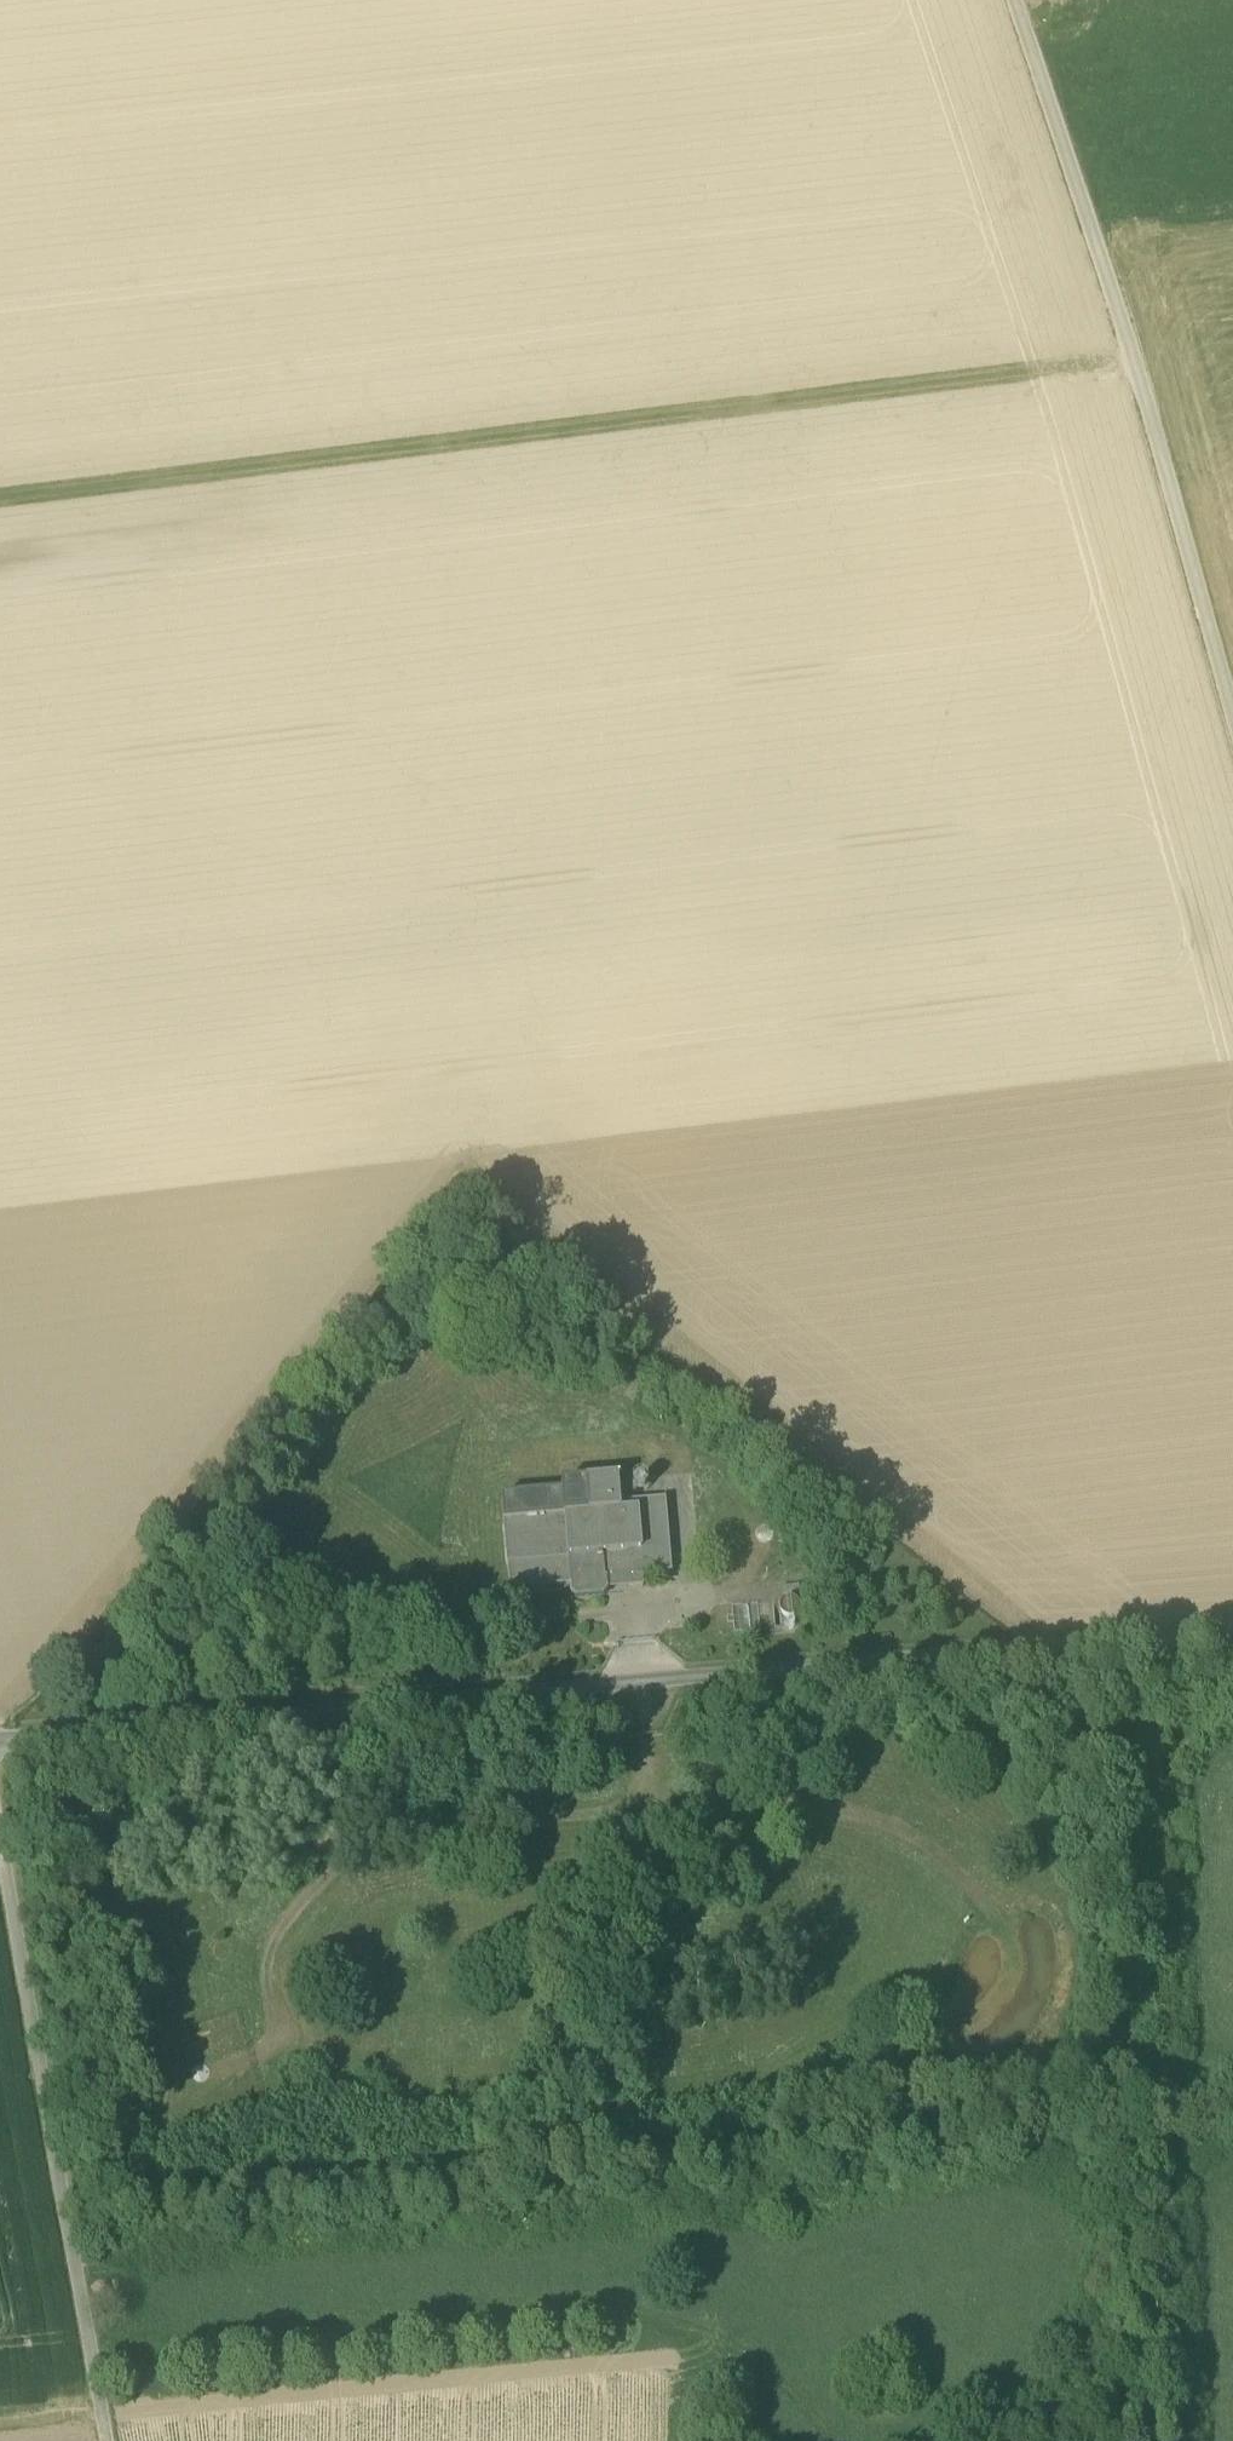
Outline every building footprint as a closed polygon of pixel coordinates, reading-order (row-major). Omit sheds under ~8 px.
[(502,1498),(504,1524),(566,1518),(622,1513),(621,1504),(619,1480),(562,1485),(563,1493),(502,1498)] [(622,1513),(566,1518),(569,1558),(604,1555),(606,1578),(643,1575),(672,1573),(666,1500),(621,1504),(622,1513)] [(569,1560),(569,1558),(566,1518),(504,1524),(508,1566),(569,1560)] [(644,1588),(643,1575),(606,1578),(604,1555),(569,1558),(569,1560),(508,1566),(510,1591),(570,1586),(571,1595),(577,1599),(604,1597),(610,1590),(644,1588)] [(735,1631),(760,1629),(758,1603),(732,1605),(733,1615),(727,1615),(728,1622),(734,1622),(735,1631)]
